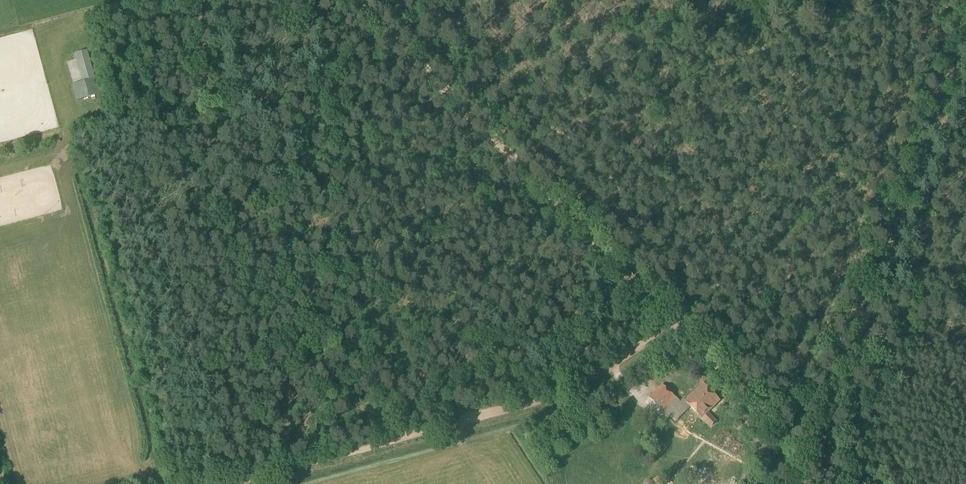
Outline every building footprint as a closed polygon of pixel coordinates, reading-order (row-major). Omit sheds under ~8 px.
[(95,78),(87,50),(74,54),(82,82),(71,85),(75,102),(100,94),(96,78),(95,78)] [(647,384),(652,391),(657,387),(652,380),(647,384)] [(685,401),(701,417),(711,428),(717,421),(708,411),(719,400),(704,383),(685,401)] [(662,410),(675,397),(663,384),(650,397),(662,410)] [(757,467),(747,464),(740,483),(752,483),(757,467)]
